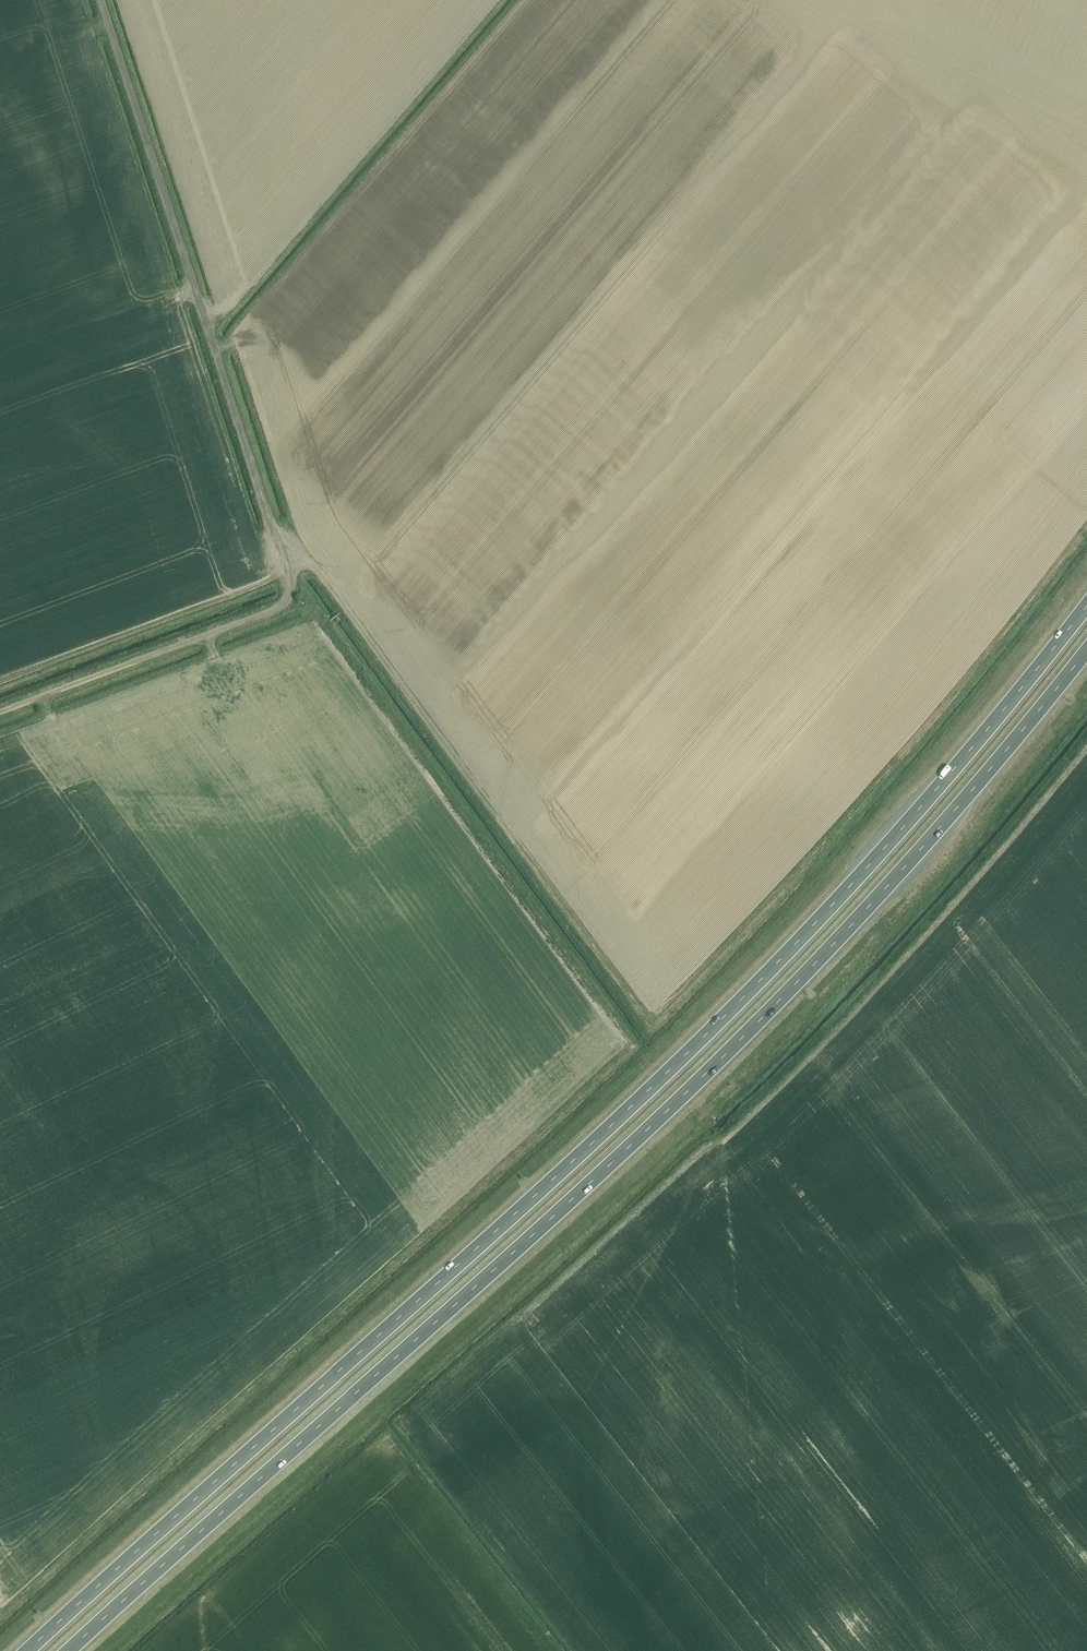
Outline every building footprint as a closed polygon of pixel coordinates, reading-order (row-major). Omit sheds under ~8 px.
[(562,1212),(541,1232),(545,1236),(566,1217),(562,1212)]
